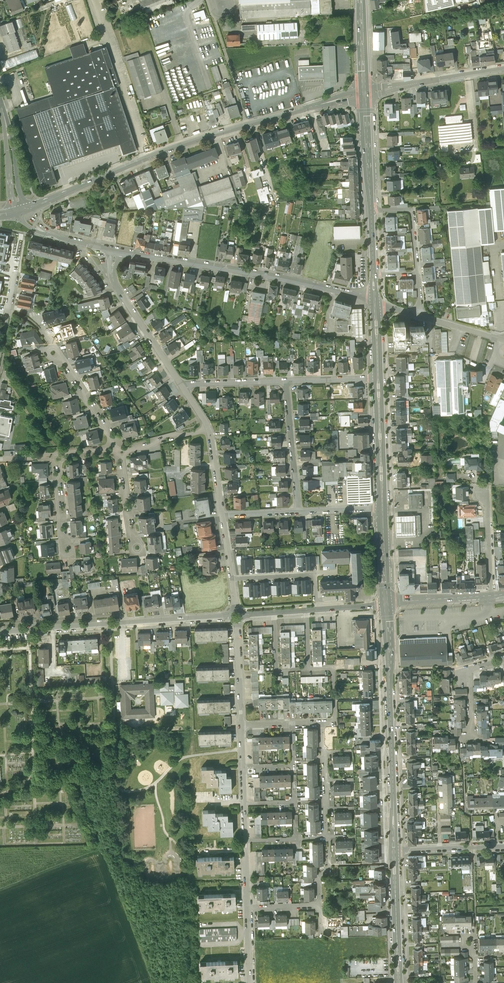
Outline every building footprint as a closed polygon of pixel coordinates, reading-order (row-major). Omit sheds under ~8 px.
[(10,9),(9,9),(10,10),(12,14),(16,12),(23,9),(20,0),(6,0),(10,9)] [(132,2),(138,16),(144,13),(139,0),(136,0),(132,2)] [(144,13),(167,4),(165,0),(139,0),(144,13)] [(275,1),(275,16),(311,14),(310,0),(293,0),(275,1)] [(311,14),(332,13),(332,10),(332,6),(331,6),(331,0),(310,0),(311,14)] [(372,9),(378,8),(377,3),(386,1),(386,0),(370,0),(372,9)] [(452,0),(424,0),(425,11),(453,5),(453,3),(452,0)] [(275,1),(240,3),(240,18),(275,16),(275,1)] [(71,4),(66,6),(72,21),(77,19),(71,4)] [(204,10),(193,13),(195,18),(200,16),(202,19),(206,18),(204,10)] [(21,18),(15,20),(22,42),(28,40),(21,18)] [(0,25),(0,27),(3,35),(14,31),(17,30),(14,20),(0,25)] [(257,24),(257,30),(257,39),(298,37),(297,22),(257,24)] [(397,30),(390,31),(392,48),(399,47),(399,49),(402,48),(406,48),(406,47),(406,42),(399,43),(397,30)] [(14,31),(3,35),(8,52),(20,48),(14,31)] [(373,49),(384,49),(384,31),(373,31),(373,49)] [(409,33),(409,42),(414,41),(421,41),(421,32),(409,33)] [(478,47),(478,48),(490,47),(489,39),(488,33),(484,33),(485,38),(481,38),(482,40),(477,41),(478,47)] [(239,34),(228,35),(228,45),(239,44),(239,34)] [(476,48),(478,47),(477,41),(477,39),(470,40),(471,46),(466,47),(467,53),(470,53),(471,57),(479,56),(479,52),(479,50),(476,51),(476,48)] [(119,85),(106,47),(85,54),(81,44),(70,47),(73,58),(44,67),(54,96),(31,103),(16,108),(20,118),(19,118),(42,187),(57,182),(52,166),(120,143),(132,139),(116,89),(115,89),(115,87),(119,85)] [(334,46),(323,47),(324,65),(325,77),(325,85),(330,85),(329,83),(336,83),(334,46)] [(35,49),(3,61),(6,69),(39,57),(35,49)] [(127,60),(139,56),(137,52),(123,57),(125,61),(127,60)] [(452,52),(443,53),(445,65),(454,64),(452,52)] [(139,56),(127,60),(139,98),(162,91),(150,53),(139,56)] [(443,53),(435,55),(436,59),(437,59),(438,66),(445,65),(443,53)] [(482,56),(479,56),(480,64),(489,63),(488,55),(482,56)] [(479,56),(471,57),(472,66),(477,65),(480,64),(479,56)] [(404,64),(391,64),(391,66),(391,69),(392,68),(403,68),(410,68),(410,67),(410,58),(406,58),(406,61),(404,61),(404,64)] [(386,59),(377,60),(377,69),(386,69),(386,66),(386,60),(386,59)] [(418,61),(419,71),(430,69),(429,59),(418,61)] [(176,65),(162,69),(164,76),(178,71),(176,65)] [(222,80),(217,65),(210,67),(215,82),(222,80)] [(325,77),(324,65),(309,65),(298,66),(299,78),(325,77)] [(386,69),(377,69),(377,81),(390,80),(390,75),(386,75),(386,72),(386,69)] [(403,72),(403,76),(404,80),(413,78),(413,75),(410,75),(410,72),(403,72)] [(496,80),(487,81),(487,82),(488,94),(494,93),(494,91),(497,91),(496,80)] [(484,82),(477,83),(478,92),(479,95),(488,94),(487,82),(485,82),(484,81),(484,82)] [(233,98),(229,86),(224,88),(228,99),(229,99),(233,98)] [(212,91),(214,98),(220,96),(219,90),(212,91)] [(437,91),(431,91),(431,97),(432,104),(447,103),(446,96),(446,90),(440,90),(437,90),(437,91)] [(425,92),(416,92),(417,102),(417,104),(417,105),(425,105),(425,92)] [(410,97),(401,98),(402,108),(410,108),(410,104),(410,97)] [(206,107),(209,116),(214,114),(215,117),(223,114),(219,102),(206,107)] [(235,105),(227,107),(229,113),(230,116),(240,113),(237,104),(235,105)] [(390,104),(385,104),(385,110),(384,110),(385,113),(389,113),(389,118),(396,117),(396,110),(395,104),(395,106),(390,106),(390,104)] [(502,106),(489,107),(490,114),(502,113),(502,111),(502,106)] [(341,112),(334,114),(337,122),(337,123),(343,122),(341,114),(341,112)] [(347,112),(341,114),(343,122),(344,123),(350,121),(347,112)] [(327,113),(321,115),(322,118),(324,124),(330,122),(328,114),(327,113)] [(334,113),(328,114),(330,122),(330,124),(337,122),(334,114),(334,113)] [(461,115),(445,117),(446,126),(462,124),(461,115)] [(309,120),(301,122),(303,131),(311,129),(309,120)] [(301,122),(293,125),(295,133),(300,132),(303,131),(301,122)] [(446,126),(439,126),(441,144),(448,143),(471,141),(469,123),(462,124),(446,126)] [(288,127),(282,128),(286,141),(291,139),(288,127)] [(156,131),(154,132),(157,141),(157,142),(168,139),(168,138),(164,128),(156,131)] [(282,128),(276,130),(279,143),(286,141),(282,128)] [(276,130),(271,131),(271,132),(270,132),(263,134),(266,147),(280,143),(279,143),(276,130)] [(398,135),(387,135),(387,144),(396,144),(396,139),(398,139),(398,135)] [(256,137),(250,139),(250,140),(246,141),(252,160),(258,158),(256,152),(260,150),(256,137)] [(132,139),(120,143),(123,154),(135,150),(132,139)] [(239,141),(226,145),(230,157),(231,160),(231,159),(232,161),(239,159),(237,153),(242,152),(239,141)] [(192,156),(185,158),(185,157),(171,162),(177,178),(191,173),(189,168),(195,166),(218,157),(217,152),(215,147),(192,156)] [(398,150),(391,150),(391,151),(388,151),(388,159),(399,159),(398,150)] [(480,154),(475,154),(475,156),(475,158),(474,161),(473,162),(473,163),(481,162),(480,154)] [(356,157),(349,157),(349,161),(349,165),(357,165),(357,157),(356,157)] [(165,164),(155,168),(159,178),(169,174),(165,164)] [(357,165),(349,165),(349,168),(349,173),(358,173),(357,165)] [(394,165),(386,166),(387,166),(387,169),(386,169),(387,174),(395,174),(394,165)] [(473,167),(469,168),(469,167),(464,168),(460,169),(460,177),(473,176),(473,167)] [(262,168),(251,171),(253,178),(259,176),(264,174),(262,168)] [(149,170),(145,172),(149,181),(150,184),(155,183),(149,170)] [(238,172),(238,173),(242,186),(246,185),(242,170),(238,172)] [(180,186),(188,207),(204,206),(207,206),(200,185),(195,171),(191,173),(177,178),(178,179),(180,186)] [(145,172),(134,176),(138,185),(149,181),(145,172)] [(242,186),(238,173),(232,175),(236,188),(242,186)] [(358,173),(349,173),(349,181),(358,181),(358,173)] [(232,175),(200,185),(207,206),(241,204),(236,188),(232,175)] [(126,179),(120,182),(124,193),(139,187),(138,185),(134,176),(129,178),(128,177),(125,179),(126,179)] [(259,176),(253,178),(257,189),(263,187),(259,176)] [(172,181),(174,188),(180,186),(178,179),(172,181)] [(398,180),(387,181),(387,189),(398,189),(397,185),(398,185),(398,180)] [(174,188),(162,193),(163,196),(166,203),(167,206),(184,199),(188,207),(180,186),(174,188)] [(263,187),(257,189),(259,196),(267,194),(269,193),(267,186),(263,187)] [(477,208),(481,244),(494,243),(493,231),(503,230),(503,187),(489,189),(490,207),(477,208)] [(358,188),(349,188),(350,198),(350,197),(358,197),(358,188)] [(149,189),(141,192),(146,203),(154,200),(149,189)] [(96,199),(106,195),(104,190),(94,194),(96,199)] [(141,192),(133,196),(139,210),(148,210),(146,203),(141,192)] [(267,194),(259,196),(261,203),(269,202),(267,194)] [(398,195),(389,196),(390,204),(396,204),(399,203),(398,195)] [(350,205),(350,209),(359,209),(358,197),(350,197),(350,205)] [(156,206),(154,200),(146,203),(148,210),(157,209),(156,206)] [(186,241),(189,220),(201,222),(204,206),(188,207),(184,208),(182,223),(179,242),(183,243),(184,241),(186,241)] [(477,207),(447,210),(450,246),(481,244),(477,208),(477,207)] [(350,209),(345,209),(345,212),(350,212),(351,217),(359,217),(359,209),(350,209)] [(80,222),(78,230),(90,232),(91,224),(80,222)] [(106,222),(105,226),(104,233),(108,234),(108,236),(113,237),(114,229),(115,223),(106,222)] [(170,245),(169,254),(177,256),(178,253),(179,242),(182,223),(177,223),(173,245),(170,245)] [(359,225),(333,226),(334,239),(360,238),(359,225)] [(164,238),(167,239),(166,245),(170,245),(172,232),(165,231),(164,238)] [(1,271),(3,263),(5,263),(9,242),(7,242),(8,234),(0,233),(0,270),(1,271)] [(150,234),(147,233),(146,239),(143,249),(150,251),(152,243),(148,242),(149,241),(150,234)] [(146,239),(136,237),(134,247),(143,249),(146,239)] [(169,254),(170,245),(166,245),(167,239),(164,238),(164,240),(163,244),(161,253),(169,254)] [(41,244),(29,241),(28,247),(30,248),(29,252),(28,251),(27,257),(32,258),(34,253),(39,254),(41,244)] [(224,243),(223,241),(221,243),(221,246),(219,256),(225,257),(227,245),(227,244),(224,243)] [(183,243),(179,242),(178,253),(189,255),(190,244),(183,243)] [(160,243),(155,243),(153,252),(161,253),(163,244),(160,243)] [(61,249),(46,245),(46,246),(41,244),(39,254),(58,259),(61,249)] [(481,244),(450,246),(456,307),(479,304),(486,304),(485,295),(484,283),(481,244)] [(234,246),(227,245),(225,257),(232,258),(233,252),(234,247),(234,246)] [(294,254),(292,261),(291,264),(295,265),(296,264),(303,265),(305,257),(303,257),(303,253),(299,253),(301,246),(295,245),(294,254)] [(73,252),(61,249),(58,259),(61,260),(69,262),(70,262),(73,252)] [(294,254),(285,252),(284,257),(286,257),(286,260),(291,261),(292,261),(294,254)] [(242,254),(239,253),(237,262),(245,263),(246,260),(247,260),(248,254),(242,254)] [(263,255),(254,254),(252,262),(261,264),(263,255)] [(340,263),(338,272),(336,272),(334,280),(347,283),(349,276),(350,276),(350,257),(342,257),(342,263),(340,263)] [(286,260),(284,259),(282,268),(288,269),(289,264),(290,264),(291,261),(286,260)] [(69,262),(61,260),(61,261),(60,267),(65,268),(66,266),(68,267),(69,262)] [(84,266),(79,261),(71,273),(73,275),(75,275),(77,277),(76,277),(76,278),(78,280),(80,281),(81,282),(80,283),(81,284),(82,282),(83,284),(83,286),(85,289),(87,288),(88,290),(87,292),(88,295),(102,291),(100,285),(102,285),(100,281),(98,283),(94,278),(96,277),(95,275),(94,274),(92,272),(90,273),(87,268),(88,267),(86,264),(84,266)] [(130,262),(129,267),(123,266),(121,276),(128,277),(128,276),(131,276),(132,271),(133,271),(135,263),(130,262)] [(146,264),(135,262),(135,263),(133,271),(134,271),(134,272),(137,273),(137,272),(147,273),(147,268),(145,268),(146,264)] [(296,264),(295,265),(294,272),(301,274),(302,270),(304,270),(305,267),(303,267),(303,265),(296,264)] [(165,268),(155,267),(154,277),(163,279),(165,268)] [(174,270),(174,271),(171,270),(169,284),(170,285),(176,287),(177,287),(178,282),(180,272),(177,271),(176,271),(174,270)] [(51,274),(39,271),(38,277),(49,280),(51,274)] [(194,273),(190,272),(190,273),(186,272),(184,281),(189,282),(193,283),(194,273)] [(210,276),(201,275),(200,278),(199,277),(198,281),(200,281),(199,284),(204,285),(204,288),(208,288),(209,283),(210,276)] [(225,277),(216,275),(216,278),(215,284),(218,284),(224,285),(225,277)] [(242,281),(231,280),(230,290),(240,292),(240,288),(241,282),(242,281)] [(34,285),(22,282),(21,289),(27,290),(32,291),(34,285)] [(277,286),(269,285),(268,293),(268,294),(271,294),(276,295),(276,293),(278,293),(278,290),(277,289),(277,286)] [(289,289),(283,287),(281,295),(286,296),(288,297),(289,289)] [(296,290),(289,289),(288,297),(289,297),(295,298),(296,290)] [(142,292),(134,297),(137,301),(144,296),(142,292)] [(264,298),(265,295),(265,294),(254,292),(252,301),(263,303),(263,302),(264,298)] [(312,294),(304,292),(302,300),(304,301),(307,301),(310,302),(312,294)] [(319,295),(312,294),(310,302),(318,304),(319,295)] [(108,296),(98,299),(99,302),(100,308),(101,308),(108,306),(110,306),(108,296)] [(144,296),(137,301),(142,309),(150,304),(144,296)] [(98,299),(78,304),(80,311),(94,307),(93,304),(99,302),(98,299)] [(30,302),(19,300),(17,306),(24,307),(29,308),(30,302)] [(351,304),(334,300),(331,313),(343,316),(347,318),(349,310),(351,310),(351,306),(351,304)] [(259,326),(263,303),(252,301),(251,301),(248,316),(243,315),(241,323),(259,326)] [(479,304),(456,307),(457,317),(468,316),(480,315),(480,312),(479,304)] [(361,306),(351,306),(351,310),(352,322),(355,322),(355,337),(362,337),(361,306)] [(58,309),(43,313),(44,319),(46,318),(47,322),(50,322),(51,323),(66,319),(64,313),(62,313),(61,309),(58,310),(58,309)] [(108,310),(101,312),(104,319),(110,317),(109,316),(111,315),(108,310)] [(111,315),(109,316),(110,317),(113,321),(111,323),(113,327),(125,320),(119,310),(111,315)] [(351,310),(349,310),(347,318),(343,316),(343,321),(347,321),(348,324),(352,324),(352,322),(351,310)] [(480,315),(468,316),(469,322),(474,322),(475,324),(480,323),(480,326),(487,325),(486,323),(489,323),(488,311),(487,311),(480,312),(480,315)] [(158,315),(156,317),(157,319),(152,322),(156,329),(163,324),(164,324),(161,320),(159,316),(158,315)] [(343,321),(336,321),(337,332),(348,331),(348,324),(347,321),(343,321)] [(404,322),(393,322),(394,352),(405,351),(405,339),(410,339),(410,340),(424,340),(424,336),(425,336),(424,330),(423,330),(423,327),(409,327),(409,332),(404,332),(404,322)] [(122,329),(118,331),(125,342),(128,341),(135,336),(128,325),(122,329)] [(167,329),(160,334),(164,341),(172,336),(169,332),(167,329)] [(34,330),(21,334),(21,337),(20,339),(22,345),(30,345),(30,341),(33,341),(38,347),(43,344),(34,330)] [(180,338),(176,341),(180,348),(184,345),(184,344),(180,338)] [(75,341),(66,344),(69,356),(77,354),(76,348),(77,348),(75,341)] [(176,341),(168,346),(173,354),(180,349),(180,348),(176,341)] [(192,341),(184,346),(186,349),(194,344),(192,341)] [(132,348),(133,351),(138,357),(146,352),(139,342),(132,348)] [(133,351),(129,354),(133,360),(138,357),(133,351)] [(30,355),(24,356),(24,357),(26,362),(39,359),(37,353),(30,355)] [(315,355),(310,356),(309,357),(309,361),(308,361),(309,371),(317,371),(317,361),(316,361),(316,357),(315,355)] [(268,356),(268,362),(263,362),(264,373),(273,373),(273,363),(273,362),(272,362),(272,356),(268,356)] [(357,358),(353,358),(354,368),(362,367),(362,356),(357,357),(357,358)] [(75,361),(77,367),(79,367),(80,372),(89,369),(95,368),(95,367),(94,362),(90,363),(89,358),(89,357),(84,359),(75,361)] [(143,361),(142,362),(145,366),(144,367),(141,370),(144,374),(155,366),(149,357),(143,361)] [(39,359),(26,362),(27,368),(33,366),(40,364),(39,359)] [(141,359),(130,366),(132,370),(138,365),(142,362),(143,361),(141,359)] [(342,359),(338,359),(339,371),(347,371),(347,362),(342,362),(342,359)] [(462,359),(436,360),(436,374),(439,374),(440,414),(464,413),(463,394),(462,371),(462,359)] [(257,360),(248,361),(249,373),(257,373),(257,370),(258,370),(258,363),(257,363),(257,360)] [(287,363),(279,363),(279,362),(279,368),(279,373),(280,373),(280,372),(287,372),(288,372),(288,367),(287,363)] [(302,362),(293,362),(294,372),(303,372),(302,362)] [(204,363),(203,363),(204,374),(208,373),(208,372),(213,372),(212,363),(204,363)] [(197,364),(189,364),(190,374),(198,374),(197,364)] [(227,365),(219,365),(219,374),(228,374),(227,365)] [(243,365),(235,365),(235,369),(234,369),(234,374),(243,373),(243,365)] [(54,367),(44,370),(47,381),(57,378),(54,367)] [(470,370),(462,371),(463,394),(468,394),(467,384),(470,384),(470,370)] [(481,370),(470,370),(470,384),(477,384),(477,379),(481,379),(481,370)] [(90,376),(88,377),(91,388),(100,386),(98,377),(102,376),(101,373),(97,375),(90,376)] [(148,379),(151,382),(152,382),(154,385),(160,381),(161,380),(156,373),(153,375),(148,379)] [(498,379),(491,376),(488,384),(491,386),(490,389),(496,392),(500,382),(501,380),(501,379),(500,378),(499,378),(498,378),(498,379)] [(500,382),(496,392),(490,403),(496,405),(503,388),(503,383),(500,382)] [(65,383),(51,386),(52,390),(51,391),(53,398),(63,395),(68,394),(67,389),(66,389),(65,383)] [(165,386),(156,392),(161,399),(169,394),(165,386)] [(353,387),(353,396),(361,396),(361,387),(353,387)] [(308,388),(297,389),(298,398),(308,397),(308,392),(309,392),(308,388)] [(0,401),(0,410),(3,411),(4,407),(13,409),(13,405),(10,405),(11,401),(8,400),(10,394),(5,393),(6,390),(1,389),(0,393),(0,401)] [(104,394),(100,395),(101,400),(101,401),(101,403),(102,404),(102,405),(112,402),(110,395),(109,393),(109,392),(104,394)] [(216,392),(206,392),(206,393),(206,401),(216,401),(216,398),(216,392)] [(248,392),(239,392),(239,402),(247,402),(247,401),(248,401),(248,399),(248,392)] [(263,392),(258,392),(258,393),(256,393),(256,395),(254,395),(254,398),(255,403),(254,404),(262,403),(262,400),(263,400),(263,392)] [(279,393),(270,393),(270,400),(270,402),(270,401),(275,401),(275,402),(279,402),(279,393)] [(227,396),(223,396),(223,397),(222,397),(223,407),(232,407),(232,397),(227,397),(227,396)] [(489,421),(489,423),(500,423),(503,414),(503,400),(500,398),(496,405),(489,421)] [(168,402),(164,405),(166,408),(167,407),(170,411),(169,412),(178,406),(173,399),(168,402)] [(76,400),(69,401),(69,400),(63,402),(64,408),(66,407),(68,413),(79,410),(76,400)] [(362,402),(353,403),(353,410),(357,410),(362,410),(362,402)] [(306,404),(298,404),(298,409),(299,409),(299,414),(308,414),(308,411),(307,408),(306,408),(306,405),(306,404)] [(116,408),(110,409),(113,420),(121,418),(126,416),(124,406),(116,408)] [(184,409),(179,412),(172,417),(178,425),(189,418),(184,409)] [(84,415),(76,417),(77,419),(73,420),(74,425),(76,425),(77,429),(90,425),(87,414),(84,415)] [(404,414),(396,414),(396,423),(405,422),(405,417),(404,414)] [(0,415),(0,437),(5,438),(6,435),(9,435),(12,417),(0,415)] [(309,420),(299,420),(299,429),(306,428),(309,428),(309,426),(309,420)] [(133,422),(134,422),(128,423),(120,425),(120,426),(121,426),(122,430),(122,431),(136,427),(135,427),(133,422)] [(280,422),(269,422),(269,428),(269,431),(280,430),(280,422)] [(500,423),(489,423),(490,431),(500,431),(500,423)] [(131,435),(137,433),(136,433),(135,428),(136,428),(136,427),(122,431),(124,436),(123,437),(131,435)] [(89,432),(86,433),(88,438),(87,438),(88,439),(89,445),(95,443),(95,442),(100,440),(97,430),(89,432)] [(368,432),(347,433),(347,447),(368,446),(368,432)] [(309,435),(299,435),(300,444),(301,444),(309,444),(310,444),(309,435)] [(280,436),(271,437),(271,438),(271,441),(269,441),(269,443),(269,445),(275,445),(280,445),(280,436)] [(229,439),(220,439),(221,447),(228,447),(230,447),(230,446),(229,439)] [(199,443),(190,443),(189,463),(199,463),(199,455),(200,455),(200,452),(199,452),(199,443)] [(309,450),(300,450),(301,459),(308,459),(310,459),(309,459),(309,451),(309,450)] [(161,451),(154,453),(154,452),(149,453),(149,460),(156,458),(156,459),(162,458),(161,451)] [(284,451),(273,452),(273,461),(285,460),(284,451)] [(369,452),(360,452),(360,457),(360,458),(360,461),(369,461),(369,452)] [(233,453),(224,453),(224,462),(234,462),(234,457),(235,457),(235,453),(233,453)] [(145,454),(138,455),(138,457),(129,457),(131,471),(132,471),(138,471),(138,469),(139,469),(139,466),(147,466),(146,463),(148,463),(148,461),(146,461),(145,454)] [(431,454),(421,455),(421,464),(431,463),(431,454)] [(403,455),(397,456),(397,465),(410,464),(410,455),(403,455)] [(480,457),(465,458),(465,464),(464,465),(465,468),(465,469),(477,468),(477,471),(483,470),(482,464),(480,465),(480,457)] [(111,462),(101,463),(102,473),(105,473),(111,472),(111,462)] [(78,463),(67,463),(67,475),(75,475),(75,473),(78,473),(78,463)] [(47,464),(32,465),(32,472),(41,472),(41,477),(47,477),(47,464)] [(369,467),(369,464),(342,465),(342,474),(341,474),(341,475),(345,475),(346,480),(346,485),(370,484),(370,476),(361,476),(361,467),(369,467)] [(311,465),(302,465),(302,474),(313,474),(312,465),(311,465)] [(325,476),(325,478),(337,477),(336,474),(334,474),(334,465),(329,465),(324,466),(325,476)] [(342,465),(334,465),(334,474),(336,474),(341,474),(342,474),(342,465)] [(278,466),(276,466),(276,475),(276,476),(280,476),(285,475),(285,466),(278,466)] [(369,467),(361,467),(361,476),(370,476),(369,467)] [(237,469),(224,470),(225,478),(238,477),(237,469)] [(205,470),(192,470),(192,479),(191,479),(191,490),(204,490),(205,470)] [(145,478),(134,479),(135,491),(144,490),(146,489),(145,478)] [(79,480),(67,482),(69,498),(81,497),(79,480)] [(312,480),(304,480),(304,489),(318,488),(318,487),(318,484),(318,480),(312,480)] [(280,482),(278,482),(278,487),(279,487),(279,490),(287,490),(287,481),(280,482)] [(237,483),(233,483),(227,483),(228,492),(237,491),(237,483)] [(40,485),(41,497),(49,497),(49,491),(49,484),(47,484),(40,485)] [(370,484),(346,485),(347,502),(368,501),(368,496),(370,496),(370,484)] [(0,492),(0,505),(8,502),(7,499),(8,497),(11,496),(8,489),(4,490),(0,492)] [(422,494),(408,494),(408,508),(422,508),(422,494)] [(145,496),(137,497),(139,509),(144,508),(150,508),(149,496),(145,496)] [(279,497),(277,497),(277,505),(286,505),(286,501),(288,501),(288,497),(284,497),(284,496),(279,496),(279,497)] [(81,497),(69,498),(70,515),(82,514),(81,497)] [(214,517),(211,497),(196,499),(198,519),(214,517)] [(241,498),(235,498),(236,502),(234,502),(234,507),(245,506),(244,497),(241,498)] [(110,498),(107,499),(108,511),(117,511),(117,498),(110,498)] [(462,501),(459,501),(460,514),(463,514),(463,516),(475,515),(475,505),(468,505),(468,501),(462,501)] [(50,504),(39,505),(40,517),(45,517),(51,516),(50,504)] [(149,516),(139,517),(139,522),(140,522),(141,531),(154,530),(153,523),(154,523),(154,516),(154,515),(149,516)] [(400,515),(395,516),(396,536),(401,536),(411,535),(414,535),(413,515),(414,515),(409,515),(400,515)] [(367,517),(357,518),(357,523),(357,532),(361,532),(361,530),(367,530),(367,517)] [(112,518),(108,518),(108,521),(107,521),(108,526),(118,525),(121,525),(120,522),(118,522),(118,518),(112,518)] [(81,520),(71,521),(72,533),(79,532),(82,532),(81,520)] [(302,520),(293,520),(294,532),(302,532),(303,532),(303,530),(302,520)] [(210,521),(196,523),(198,536),(201,536),(212,534),(211,530),(210,528),(211,528),(210,521)] [(249,521),(235,522),(235,525),(233,525),(234,527),(235,527),(235,531),(241,530),(250,530),(249,521)] [(272,521),(263,522),(264,526),(263,526),(263,528),(263,532),(264,532),(273,532),(272,521)] [(282,521),(279,521),(278,521),(278,522),(278,528),(279,531),(284,531),(284,532),(288,532),(287,521),(282,521)] [(48,524),(40,525),(40,529),(41,529),(42,537),(52,536),(51,528),(52,528),(51,524),(48,524)] [(118,525),(109,526),(109,530),(108,530),(108,535),(116,535),(115,531),(119,531),(118,525)] [(472,525),(465,526),(467,570),(468,570),(474,570),(473,554),(473,539),(472,529),(472,526),(472,525)] [(321,527),(317,527),(317,532),(312,532),(312,536),(322,536),(321,527)] [(0,530),(0,543),(10,539),(8,535),(13,533),(11,528),(6,530),(6,528),(0,530)] [(212,534),(201,536),(203,549),(216,547),(215,540),(214,539),(215,538),(214,534),(212,534)] [(116,535),(108,535),(109,541),(110,541),(110,544),(119,544),(119,538),(116,538),(116,535)] [(162,536),(156,537),(156,536),(147,537),(148,544),(163,542),(162,536)] [(245,536),(235,537),(235,545),(247,545),(247,536),(245,536)] [(86,541),(86,542),(80,543),(80,548),(81,548),(81,552),(90,551),(89,547),(91,547),(91,545),(90,545),(90,541),(86,541)] [(163,542),(148,544),(149,551),(157,550),(157,549),(163,548),(163,542)] [(47,544),(43,544),(44,555),(54,555),(53,550),(54,550),(53,543),(47,544)] [(110,544),(109,544),(109,549),(110,549),(110,552),(114,552),(120,551),(120,547),(122,547),(122,543),(119,544),(110,544)] [(0,550),(0,563),(5,561),(5,562),(8,560),(14,558),(9,546),(5,548),(0,550)] [(348,550),(321,552),(322,562),(323,562),(335,561),(339,561),(339,563),(349,562),(351,562),(350,552),(348,552),(348,550)] [(352,576),(350,576),(348,578),(348,580),(320,581),(320,591),(345,590),(345,600),(355,600),(355,589),(356,589),(356,587),(360,587),(359,580),(362,580),(361,551),(350,552),(351,562),(352,576)] [(209,555),(209,556),(205,556),(201,556),(201,563),(202,563),(203,573),(215,572),(215,556),(215,555),(209,555)] [(158,556),(146,557),(147,566),(147,568),(159,567),(159,566),(158,566),(157,560),(156,560),(156,557),(158,557),(158,556)] [(136,559),(127,560),(127,559),(122,559),(123,572),(137,571),(137,567),(136,559)] [(75,563),(73,565),(73,567),(73,570),(74,571),(76,573),(91,571),(90,569),(93,566),(92,562),(90,560),(84,561),(82,561),(82,563),(81,563),(79,562),(75,563)] [(60,563),(46,564),(47,573),(61,572),(60,563)] [(485,563),(477,563),(477,572),(479,572),(479,577),(474,577),(474,580),(475,587),(478,587),(486,586),(485,578),(485,563)] [(413,564),(398,565),(399,573),(414,573),(413,564)] [(8,566),(9,568),(5,568),(5,569),(0,570),(0,571),(0,580),(13,579),(14,579),(14,566),(8,566)] [(69,571),(62,571),(63,579),(67,579),(71,579),(69,571)] [(414,573),(399,573),(399,591),(414,590),(414,573)] [(469,580),(464,580),(464,582),(464,590),(465,590),(475,590),(475,587),(474,580),(469,580)] [(429,581),(427,582),(427,587),(427,592),(436,591),(436,581),(429,581)] [(456,582),(447,582),(448,591),(457,591),(456,582)] [(460,582),(456,582),(457,591),(465,590),(464,590),(464,582),(460,582)] [(137,593),(124,596),(126,610),(140,607),(137,593)] [(171,594),(164,596),(165,600),(166,607),(166,608),(173,607),(171,595),(171,594)] [(178,594),(171,595),(173,607),(173,608),(178,608),(178,606),(180,606),(179,599),(178,594)] [(86,596),(80,597),(82,610),(89,609),(87,601),(88,601),(87,596),(86,596)] [(117,596),(113,597),(113,596),(108,597),(110,610),(119,608),(117,596)] [(74,598),(74,602),(75,602),(76,611),(82,610),(80,597),(74,598)] [(108,597),(93,600),(95,612),(110,610),(108,597)] [(17,600),(18,607),(19,614),(36,612),(33,598),(17,600)] [(151,598),(144,599),(145,605),(146,610),(153,609),(151,598)] [(46,602),(40,603),(42,614),(52,612),(51,607),(50,601),(49,601),(49,602),(48,602),(46,603),(46,602)] [(62,602),(58,603),(60,615),(70,613),(69,602),(62,603),(62,602)] [(3,604),(3,606),(0,607),(0,610),(1,617),(13,615),(11,603),(3,604)] [(370,619),(352,619),(353,632),(354,632),(355,648),(361,648),(363,648),(366,648),(375,647),(374,631),(370,631),(370,619)] [(287,631),(284,631),(284,626),(280,626),(280,637),(289,636),(289,631),(287,631)] [(211,628),(195,629),(195,640),(211,639),(211,628)] [(227,628),(211,628),(211,639),(228,639),(227,628)] [(446,642),(399,644),(400,666),(452,664),(452,655),(447,655),(446,642)] [(375,647),(366,648),(366,651),(366,656),(364,656),(364,658),(377,657),(377,647),(375,647)] [(48,648),(39,648),(39,662),(43,662),(49,661),(48,648)] [(229,667),(212,668),(213,679),(229,678),(229,667)] [(212,668),(196,669),(196,679),(213,679),(212,668)] [(493,675),(489,675),(489,676),(486,676),(486,681),(486,686),(494,686),(494,683),(493,675)] [(452,677),(439,678),(439,684),(443,684),(443,691),(452,691),(452,682),(451,682),(451,678),(452,678),(452,677)] [(152,703),(151,693),(153,693),(153,690),(153,683),(127,685),(127,688),(126,688),(123,690),(123,692),(120,692),(121,701),(121,711),(121,719),(133,718),(133,716),(141,716),(141,718),(154,717),(154,703),(152,703)] [(153,690),(153,693),(161,693),(161,700),(166,700),(166,704),(173,703),(173,700),(176,700),(176,702),(180,702),(181,706),(187,706),(187,695),(182,695),(182,690),(183,690),(182,683),(175,684),(175,687),(168,687),(168,683),(161,683),(161,690),(153,690)] [(230,699),(213,700),(214,711),(230,710),(230,699)] [(213,700),(197,700),(197,711),(214,711),(213,700)] [(459,704),(453,704),(454,712),(465,712),(465,708),(464,708),(464,705),(459,705),(459,704)] [(488,710),(482,710),(482,711),(477,711),(478,714),(477,714),(477,718),(488,718),(488,710)] [(465,712),(454,712),(454,720),(459,720),(459,719),(464,719),(464,716),(465,716),(465,712)] [(488,718),(477,718),(477,722),(478,722),(478,725),(483,725),(483,726),(488,726),(488,718)] [(231,731),(214,732),(215,743),(231,742),(231,731)] [(214,732),(198,732),(198,743),(215,743),(214,732)] [(448,735),(444,735),(444,736),(441,736),(441,742),(440,742),(440,747),(448,746),(448,738),(448,735)] [(264,737),(252,737),(252,738),(252,741),(258,741),(259,745),(259,746),(265,746),(264,737)] [(380,740),(369,740),(370,746),(370,749),(380,748),(380,740)] [(476,743),(473,743),(473,749),(472,749),(472,754),(480,753),(480,745),(480,742),(476,742),(476,743)] [(495,745),(487,745),(487,746),(487,751),(488,751),(488,753),(496,753),(497,757),(502,757),(502,748),(501,748),(501,744),(501,745),(500,745),(497,745),(495,745)] [(484,745),(480,745),(480,753),(480,756),(485,756),(485,755),(488,754),(488,753),(488,751),(487,751),(487,746),(484,746),(484,745)] [(369,756),(365,756),(365,763),(377,763),(377,755),(369,756)] [(226,772),(222,772),(222,771),(214,771),(214,769),(207,769),(207,768),(201,768),(202,780),(207,780),(207,784),(211,784),(211,785),(219,785),(219,790),(226,790),(226,792),(232,791),(231,778),(227,778),(226,772)] [(492,795),(487,795),(487,799),(483,799),(483,798),(480,798),(480,808),(486,807),(486,808),(493,808),(492,798),(492,795)] [(499,795),(500,799),(496,799),(496,798),(492,798),(493,807),(499,807),(499,808),(503,807),(503,795),(499,795)] [(477,800),(473,800),(472,796),(467,796),(468,809),(474,809),(474,808),(480,808),(480,798),(476,799),(477,800)] [(227,815),(223,816),(223,814),(215,814),(215,812),(208,812),(208,810),(203,811),(203,823),(208,823),(208,827),(212,827),(212,828),(220,828),(220,834),(227,833),(228,835),(233,834),(232,821),(228,821),(227,815)] [(234,857),(197,859),(198,872),(234,870),(234,857)] [(461,857),(451,857),(451,860),(451,866),(462,865),(461,857)] [(384,869),(374,869),(374,878),(385,877),(384,869)] [(385,883),(373,884),(373,889),(376,889),(376,891),(385,891),(385,883)] [(370,887),(360,887),(360,892),(376,891),(376,889),(373,889),(373,884),(370,884),(370,887)] [(360,892),(360,898),(368,897),(368,896),(372,896),(372,900),(374,900),(374,896),(376,896),(376,891),(360,892)] [(385,891),(376,891),(376,896),(374,896),(374,900),(374,903),(374,905),(379,904),(379,903),(385,903),(385,891)] [(235,894),(199,896),(199,909),(236,907),(235,894)] [(379,904),(374,905),(374,903),(368,903),(368,911),(380,910),(379,904)] [(420,903),(412,904),(412,909),(413,909),(413,911),(419,911),(421,910),(425,910),(425,903),(420,903)] [(386,916),(375,916),(375,917),(376,923),(372,923),(373,926),(386,925),(386,916)] [(373,926),(368,926),(368,930),(366,930),(366,934),(386,933),(386,925),(373,926)] [(236,928),(200,930),(200,942),(237,941),(236,928)] [(237,962),(201,963),(202,976),(238,975),(237,962)]
